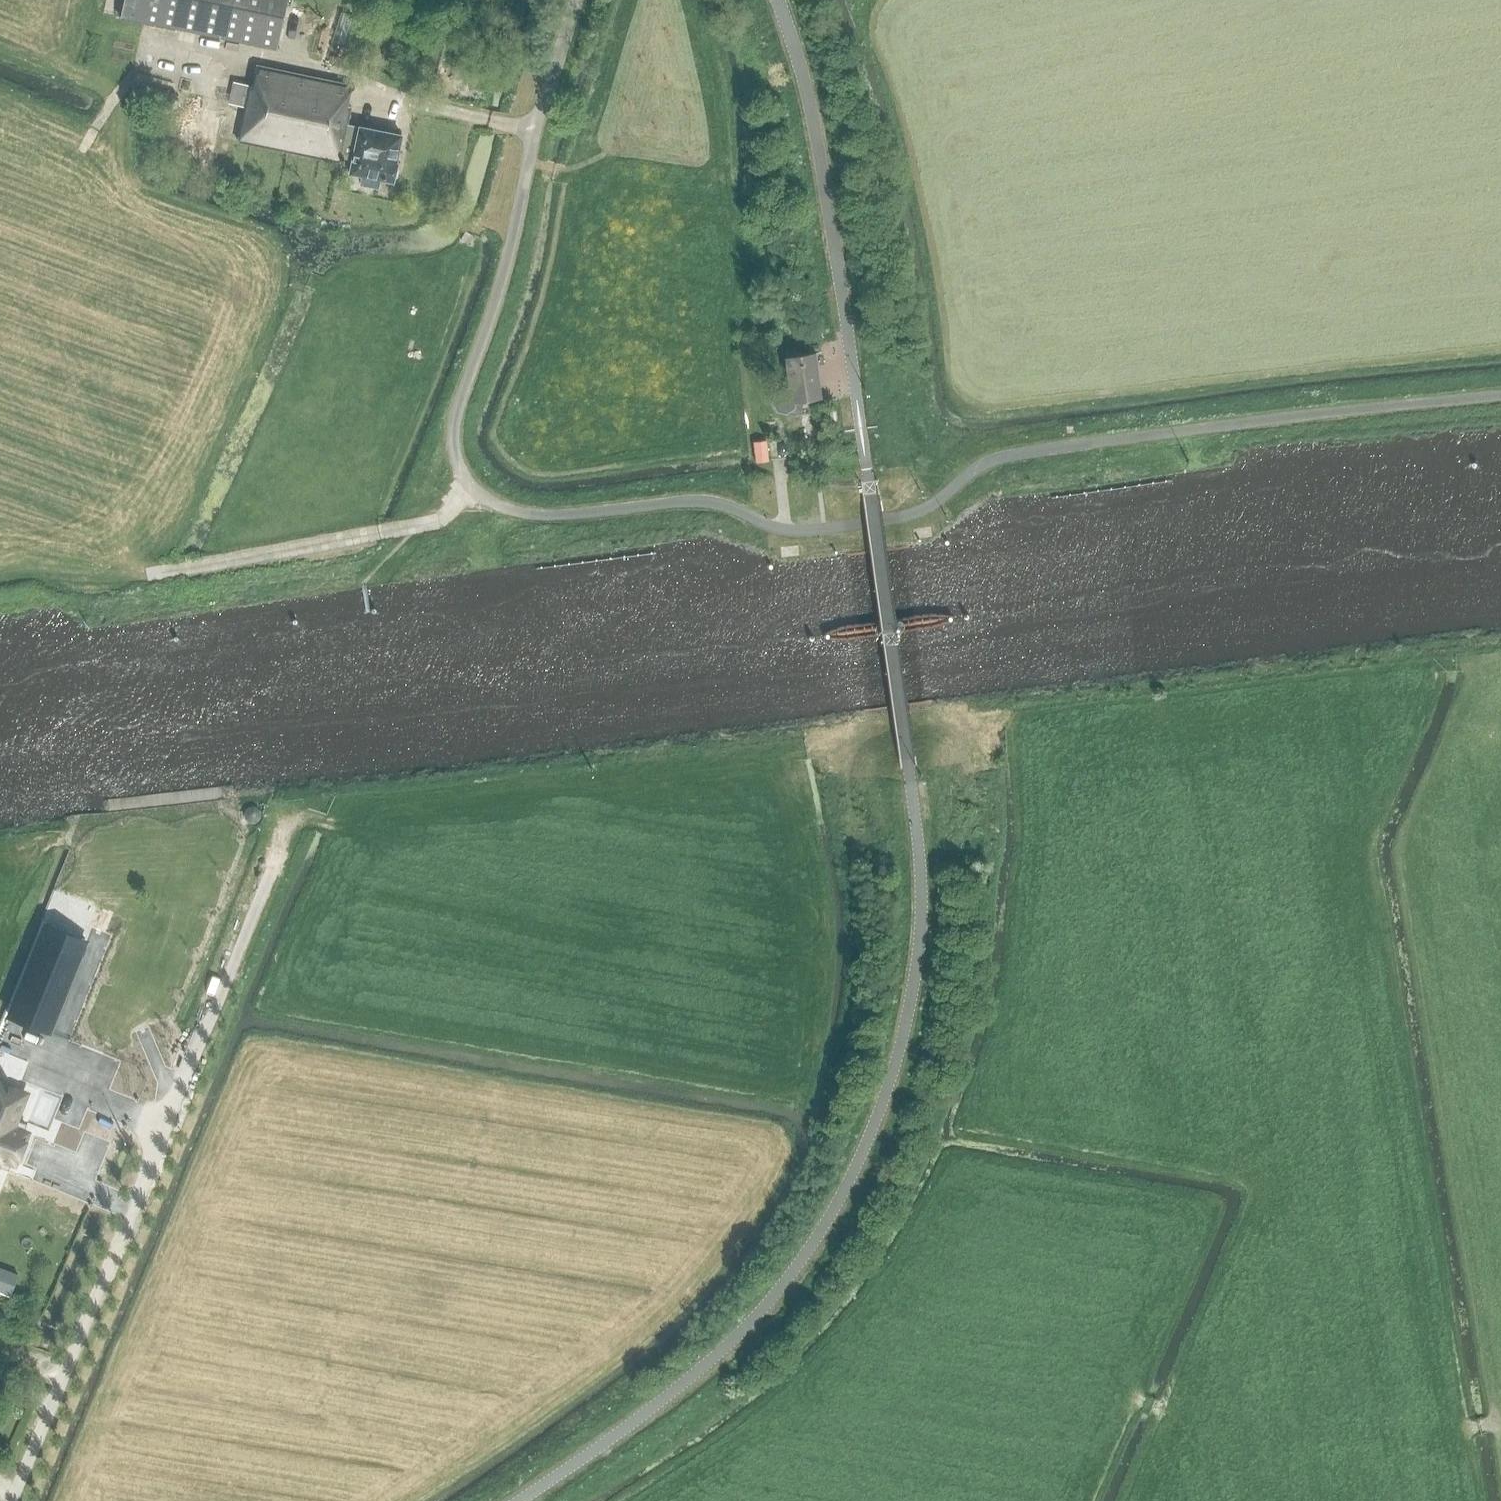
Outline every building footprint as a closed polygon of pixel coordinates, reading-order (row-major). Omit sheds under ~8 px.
[(277,49),(287,0),(123,0),(120,16),(277,49)] [(351,106),(347,105),(351,85),(257,65),(252,85),(234,82),(229,103),(245,106),(238,141),(339,162),(340,157),(352,159),(349,172),(362,175),(360,184),(378,187),(380,179),(392,181),(401,135),(359,126),(359,127),(347,124),(351,106)] [(773,391),(770,401),(775,409),(785,412),(793,407),(795,401),(820,397),(814,353),(786,357),(790,385),(781,387),(773,391)] [(770,459),(782,458),(780,438),(768,440),(770,459)] [(753,441),(755,463),(769,461),(767,439),(753,441)] [(244,812),(244,819),(250,823),(256,822),(260,817),(260,811),(254,806),(247,807),(244,812)] [(60,918),(22,1011),(60,1026),(98,934),(60,918)] [(10,1175),(21,1148),(23,1144),(8,1138),(23,1104),(0,1095),(0,1170),(10,1175)] [(82,1136),(81,1136),(90,1113),(58,1099),(48,1122),(44,1120),(32,1149),(70,1165),(82,1136)] [(10,1296),(19,1274),(0,1267),(0,1292),(10,1296)]
